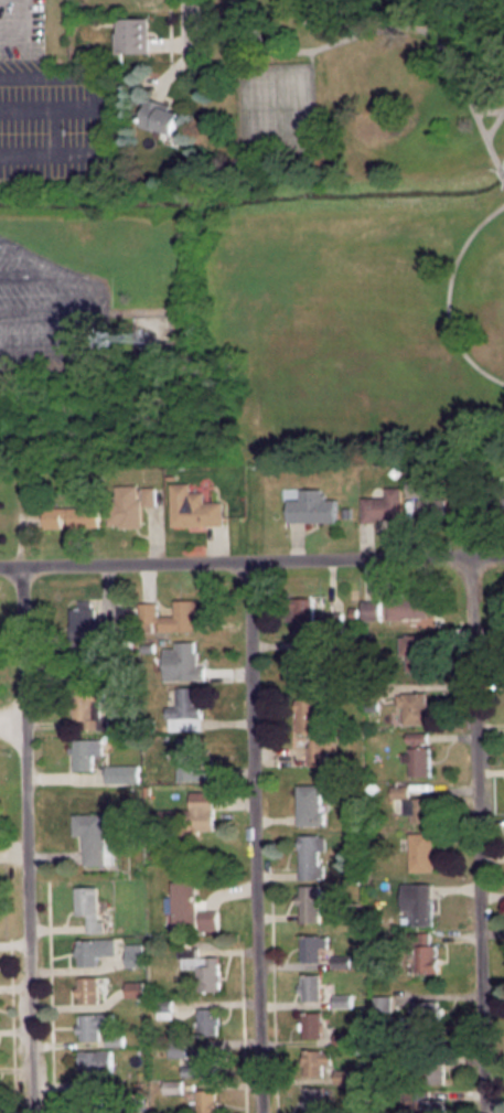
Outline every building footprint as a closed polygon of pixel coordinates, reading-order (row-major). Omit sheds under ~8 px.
[(147,18),(117,18),(118,53),(147,52),(147,18)] [(180,109),(146,99),(138,124),(173,134),(180,109)] [(405,479),(406,497),(421,496),(421,487),(429,486),(429,478),(405,479)] [(170,481),(171,524),(223,523),(223,499),(204,500),(204,489),(190,490),(190,481),(170,481)] [(140,526),(140,485),(112,485),(113,526),(140,526)] [(142,505),(156,505),(155,486),(142,487),(142,505)] [(402,519),(400,486),(384,487),(384,496),(360,497),(361,521),(402,519)] [(335,522),(335,499),(322,499),(322,488),(299,489),(299,499),(287,499),(287,522),(335,522)] [(446,498),(418,498),(418,520),(446,519),(446,498)] [(44,528),(62,527),(62,518),(69,518),(69,527),(99,527),(99,506),(43,507),(44,528)] [(313,598),(286,597),(285,620),(295,620),(295,634),(313,634),(313,598)] [(386,599),(387,619),(420,618),(420,625),(428,625),(428,598),(386,599)] [(199,630),(198,599),(173,600),(173,615),(156,616),(156,602),(139,603),(139,630),(153,630),(153,622),(158,622),(159,631),(199,630)] [(71,608),(72,649),(96,649),(94,600),(78,600),(78,607),(71,608)] [(362,620),(379,619),(379,600),(361,600),(362,620)] [(134,606),(116,607),(117,625),(135,624),(134,606)] [(399,634),(399,655),(406,655),(406,671),(427,671),(426,634),(399,634)] [(292,665),(308,665),(308,639),(292,638),(292,665)] [(194,666),(194,641),(174,641),(174,647),(162,648),(163,680),(203,679),(203,666),(194,666)] [(199,729),(199,703),(195,703),(194,686),(174,687),(174,706),(165,706),(166,730),(199,729)] [(99,717),(99,691),(73,691),(72,729),(106,729),(106,717),(99,717)] [(427,692),(396,693),(396,707),(402,707),(403,724),(427,723),(427,692)] [(295,732),(307,732),(307,764),(325,764),(325,752),(327,752),(327,699),(295,699),(295,732)] [(406,744),(427,743),(427,731),(406,732),(406,744)] [(175,735),(176,778),(207,777),(207,768),(195,768),(195,735),(175,735)] [(101,738),(71,739),(72,770),(92,769),(92,755),(101,754),(101,738)] [(409,776),(430,775),(429,748),(401,749),(402,762),(409,762),(409,776)] [(138,782),(138,764),(105,765),(105,783),(138,782)] [(296,782),(318,782),(320,822),(297,822),(296,782)] [(408,786),(390,786),(391,798),(408,798),(408,786)] [(213,829),(212,791),(189,791),(189,830),(213,829)] [(404,814),(410,814),(410,822),(431,822),(430,797),(403,798),(404,814)] [(73,811),(105,811),(106,841),(112,839),(112,861),(86,863),(85,847),(83,847),(83,833),(74,834),(73,811)] [(409,830),(431,830),(433,869),(410,869),(409,830)] [(298,833),(317,832),(317,834),(323,833),(323,848),(317,848),(318,876),(299,876),(298,833)] [(172,879),(196,879),(196,921),(173,922),(172,879)] [(409,881),(432,881),(433,921),(411,922),(409,881)] [(75,884),(98,884),(98,918),(104,918),(104,929),(86,930),(86,912),(75,912),(75,884)] [(300,893),(319,893),(319,919),(300,919),(300,893)] [(200,908),(218,908),(218,928),(200,928),(200,908)] [(416,931),(438,930),(439,970),(417,971),(416,931)] [(300,932),(319,932),(320,959),(301,959),(300,932)] [(97,965),(97,955),(117,955),(116,938),(77,939),(77,965),(97,965)] [(126,944),(126,966),(144,966),(143,943),(126,944)] [(357,967),(357,954),(331,955),(332,968),(357,967)] [(201,963),(219,962),(221,988),(202,988),(201,963)] [(301,972),(320,972),(321,997),(302,998),(301,972)] [(98,1002),(98,976),(77,977),(78,1002),(98,1002)] [(125,981),(126,997),(145,997),(144,981),(125,981)] [(351,994),(332,995),(333,1007),(352,1007),(351,994)] [(392,996),(373,995),(373,1014),(391,1014),(392,996)] [(438,1000),(412,1001),(413,1022),(439,1021),(438,1000)] [(199,1006),(217,1006),(217,1031),(199,1031),(199,1006)] [(302,1009),(321,1008),(322,1035),(303,1035),(302,1009)] [(110,1014),(78,1013),(78,1040),(99,1040),(99,1027),(109,1027),(110,1014)] [(333,1045),(352,1045),(352,1032),(334,1032),(333,1045)] [(169,1057),(186,1056),(185,1041),(169,1041),(169,1057)] [(182,1076),(215,1074),(214,1048),(195,1049),(196,1065),(182,1065),(182,1076)] [(79,1049),(79,1071),(84,1072),(83,1092),(108,1092),(110,1051),(79,1049)] [(331,1064),(331,1049),(304,1050),(304,1076),(323,1075),(322,1064),(331,1064)] [(445,1064),(422,1065),(423,1083),(445,1082),(445,1064)] [(335,1083),(354,1082),(353,1069),(335,1070),(335,1083)] [(182,1080),(163,1080),(163,1094),(182,1093),(182,1080)] [(323,1087),(303,1087),(303,1112),(324,1112),(323,1087)] [(215,1089),(193,1090),(194,1112),(216,1112),(215,1089)] [(410,1098),(410,1112),(444,1112),(444,1099),(410,1098)]
